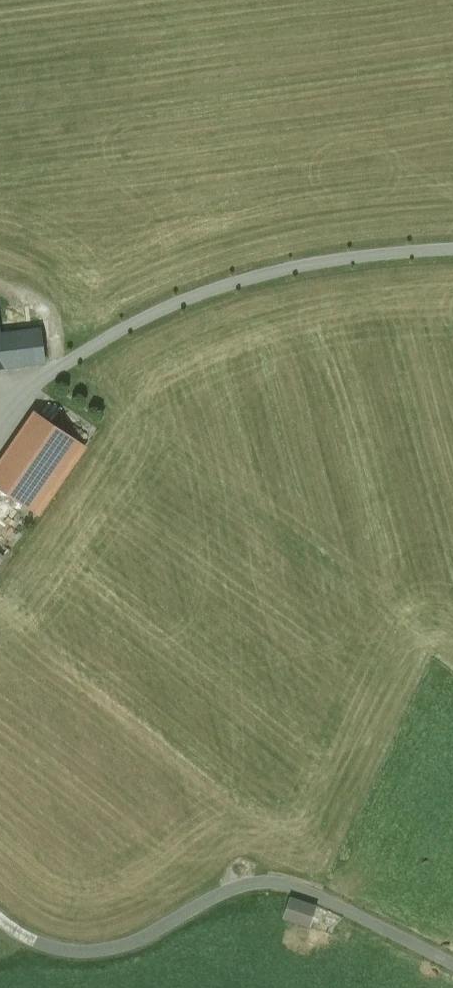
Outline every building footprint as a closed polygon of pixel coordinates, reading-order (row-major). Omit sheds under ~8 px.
[(40,331),(0,336),(4,367),(44,362),(40,331)] [(0,465),(0,489),(26,506),(37,514),(84,446),(72,438),(72,437),(36,412),(0,465)] [(315,907),(289,898),(282,917),(308,926),(315,907)]
